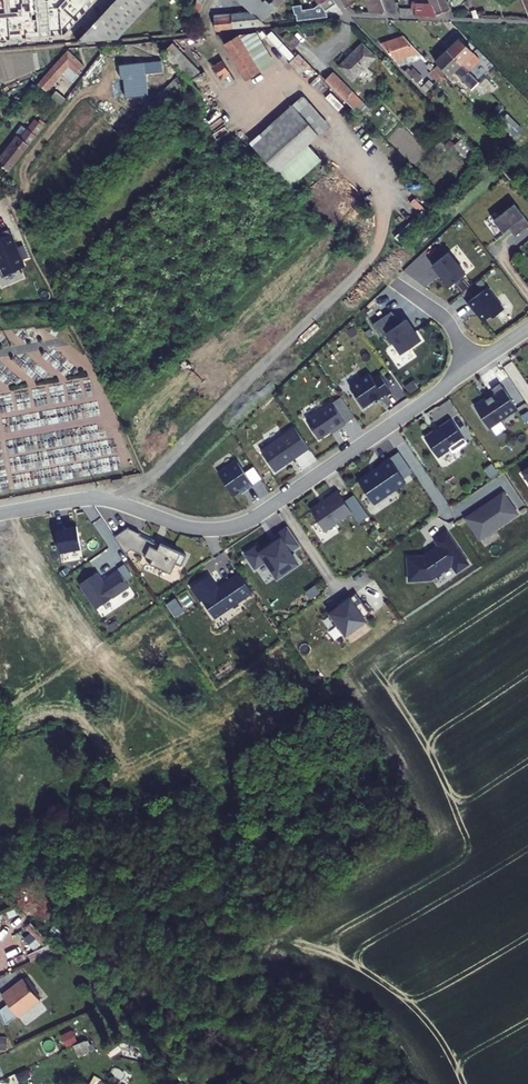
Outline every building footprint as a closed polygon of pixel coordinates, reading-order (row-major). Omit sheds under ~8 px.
[(82,39),(122,37),(156,0),(119,0),(82,39)] [(205,11),(208,2),(209,0),(201,0),(197,9),(205,11)] [(257,10),(268,18),(278,7),(279,8),(285,0),(246,0),(257,10)] [(330,8),(341,2),(339,0),(325,0),(330,8)] [(374,10),(391,11),(386,0),(370,0),(374,10)] [(405,12),(440,14),(440,12),(456,7),(453,0),(436,0),(436,1),(416,0),(416,6),(403,6),(405,12)] [(301,10),(301,18),(325,15),(324,10),(321,10),(320,8),(307,9),(307,2),(297,4),(299,10),(301,10)] [(268,18),(257,10),(236,12),(236,15),(220,16),(220,27),(270,22),(268,18)] [(203,21),(200,29),(209,28),(208,22),(203,21)] [(264,29),(245,32),(267,68),(282,59),(264,29)] [(289,35),(299,46),(305,40),(295,29),(289,35)] [(253,77),(267,68),(245,32),(231,40),(253,77)] [(385,41),(404,64),(414,60),(414,59),(428,54),(408,33),(385,41)] [(452,46),(473,66),(485,55),(464,34),(452,46)] [(253,77),(231,40),(225,44),(228,49),(223,52),(226,58),(233,71),(239,80),(244,77),(247,81),(253,77)] [(344,64),(357,78),(381,54),(367,41),(344,64)] [(175,43),(167,50),(186,70),(193,78),(195,80),(203,72),(175,43)] [(471,78),(479,87),(486,80),(473,66),(452,46),(441,57),(444,60),(454,70),(456,72),(459,69),(470,80),(471,78)] [(73,48),(48,76),(56,83),(68,70),(77,79),(83,73),(81,71),(89,62),(73,48)] [(297,64),(305,73),(315,63),(306,55),(297,64)] [(195,80),(204,89),(233,71),(226,58),(203,72),(195,80)] [(127,76),(129,95),(152,93),(149,71),(163,70),(162,59),(123,63),(124,76),(127,76)] [(440,64),(450,74),(454,70),(444,60),(440,64)] [(435,69),(444,78),(448,74),(435,61),(431,64),(435,69)] [(305,73),(314,82),(324,73),(315,63),(305,73)] [(409,69),(421,81),(428,75),(419,65),(416,68),(413,65),(409,69)] [(157,99),(164,106),(193,78),(186,70),(157,99)] [(330,78),(354,103),(359,98),(354,93),(357,90),(337,70),(330,78)] [(494,72),(486,80),(493,87),(501,79),(494,72)] [(44,81),(51,88),(56,83),(48,76),(44,81)] [(425,84),(429,89),(438,81),(434,76),(425,84)] [(493,87),(486,80),(479,87),(486,94),(493,87)] [(464,88),(469,94),(474,89),(468,84),(464,88)] [(55,94),(65,103),(70,97),(60,89),(55,94)] [(333,124),(308,96),(257,143),(295,185),(326,157),(312,142),(333,124)] [(2,160),(14,170),(50,123),(40,116),(25,135),(23,133),(2,160)] [(66,181),(77,192),(81,188),(71,177),(66,181)] [(514,204),(493,221),(503,233),(509,228),(515,236),(527,226),(527,221),(514,204)] [(432,265),(450,286),(465,274),(448,253),(432,265)] [(504,309),(489,287),(468,302),(473,309),(475,308),(484,321),(491,315),(495,316),(504,309)] [(401,354),(421,340),(405,320),(400,323),(391,311),(373,324),(381,336),(387,333),(401,354)] [(369,374),(350,387),(364,407),(379,396),(380,398),(390,391),(380,375),(373,380),(369,374)] [(475,407),(489,427),(517,408),(500,383),(491,389),(495,395),(486,400),(486,399),(475,407)] [(355,417),(341,397),(332,403),(346,424),(355,417)] [(306,421),(319,439),(330,431),(336,428),(337,430),(346,424),(332,403),(306,421)] [(466,443),(451,420),(439,428),(439,429),(434,432),(434,431),(424,438),(437,457),(450,449),(452,452),(466,443)] [(309,449),(295,428),(261,451),(275,472),(289,462),(288,461),(292,459),(293,459),(309,449)] [(406,483),(390,459),(382,464),(382,465),(374,471),(375,471),(370,475),(370,474),(358,482),(374,505),(406,483)] [(246,490),(253,486),(237,462),(219,475),(233,495),(239,491),(240,492),(245,489),(246,490)] [(352,512),(337,491),(324,500),(325,501),(311,511),(324,531),(352,512)] [(519,515),(503,492),(495,498),(496,499),(466,520),(480,541),(519,515)] [(64,528),(64,525),(55,527),(60,552),(81,548),(77,526),(64,528)] [(300,545),(288,527),(277,534),(280,539),(260,552),(256,546),(245,554),(255,569),(266,561),(277,577),(298,563),(290,552),(300,545)] [(127,528),(114,537),(125,553),(131,549),(148,557),(146,561),(171,573),(175,563),(181,566),(186,555),(172,549),(172,551),(139,535),(140,534),(127,528)] [(469,565),(447,532),(435,541),(439,546),(423,557),(407,558),(409,581),(432,580),(452,566),(457,573),(469,565)] [(129,586),(119,571),(103,582),(96,572),(79,584),(96,608),(129,586)] [(251,592),(240,575),(220,588),(210,574),(194,585),(216,616),(251,592)] [(369,612),(356,593),(343,602),(344,604),(341,607),(340,606),(328,615),(335,625),(338,623),(345,634),(365,621),(362,617),(369,612)] [(0,638),(4,655),(10,654),(6,636),(0,638)] [(41,1000),(45,998),(31,979),(27,982),(41,1000)] [(31,1011),(30,1009),(41,1000),(27,982),(13,992),(12,991),(5,997),(21,1018),(31,1011)] [(74,1038),(77,1045),(84,1042),(81,1035),(74,1038)]
